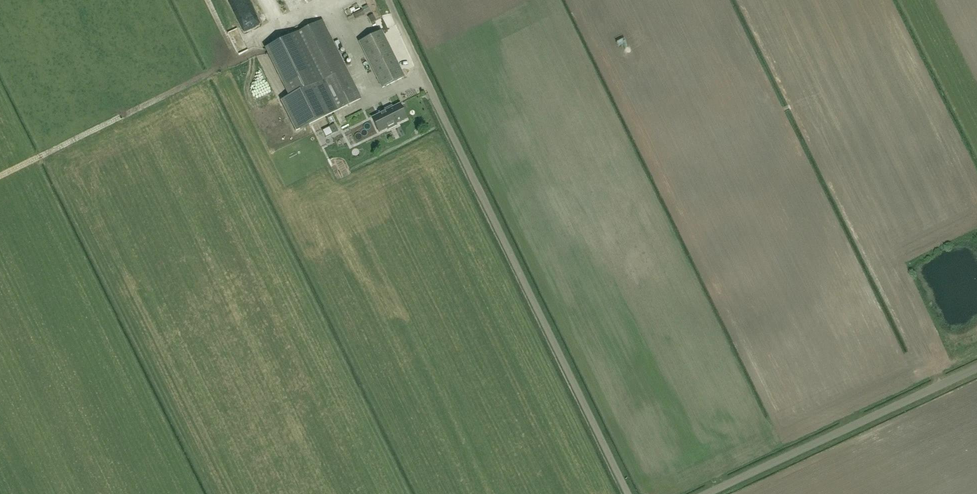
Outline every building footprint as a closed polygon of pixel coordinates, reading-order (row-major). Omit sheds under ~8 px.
[(241,35),(254,30),(242,0),(226,0),(241,35)] [(286,10),(300,4),(299,0),(281,0),(286,10)] [(362,10),(354,14),(356,19),(365,15),(362,10)] [(373,14),(368,17),(371,23),(376,20),(373,14)] [(361,99),(322,21),(265,49),(289,98),(281,102),(296,130),(337,111),(361,99)] [(404,77),(381,32),(360,43),(382,88),(404,77)] [(406,119),(400,105),(393,108),(392,106),(387,108),(388,111),(372,118),(379,132),(388,128),(388,130),(397,125),(396,124),(406,119)] [(334,124),(329,127),(333,134),(338,131),(334,124)] [(326,140),(333,136),(329,129),(322,133),(326,140)] [(325,157),(332,155),(327,143),(321,146),(325,157)] [(362,153),(358,146),(348,152),(351,158),(362,153)]
